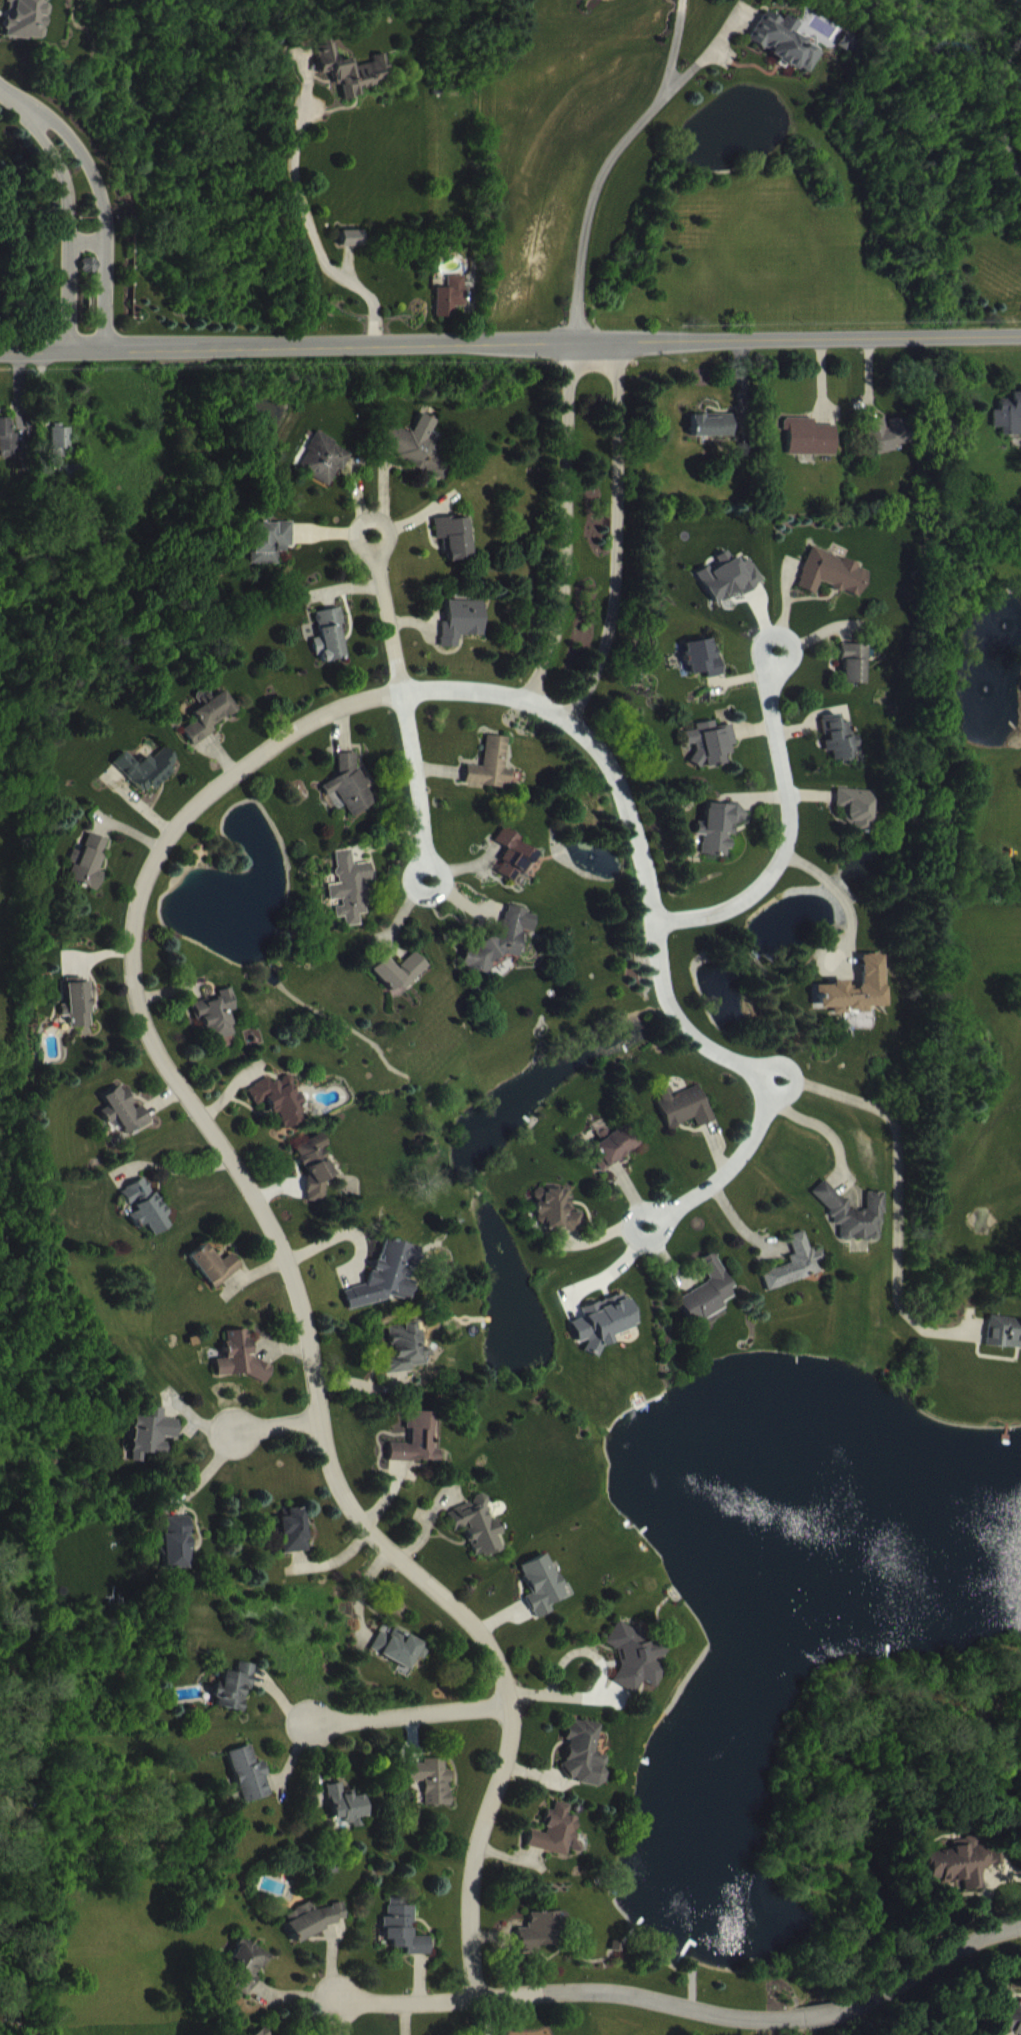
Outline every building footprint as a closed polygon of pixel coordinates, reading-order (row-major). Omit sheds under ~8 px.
[(4,49),(40,54),(45,17),(38,16),(40,1),(32,0),(6,0),(4,16),(8,17),(4,49)] [(388,96),(386,81),(388,81),(386,67),(374,69),(375,76),(353,79),(352,72),(338,74),(335,54),(316,57),(321,87),(332,85),(334,94),(341,93),(345,113),(362,110),(361,101),(388,96)] [(365,244),(343,244),(344,260),(365,259),(365,244)] [(98,271),(82,272),(82,286),(98,286),(98,271)] [(466,289),(449,289),(449,300),(438,301),(438,331),(457,330),(457,320),(467,320),(466,289)] [(1020,400),(1020,405),(1011,405),(1012,413),(1000,414),(1000,423),(993,423),(994,440),(1002,440),(1002,448),(1020,448),(1020,400)] [(440,434),(422,426),(413,447),(387,436),(376,461),(445,492),(452,476),(444,472),(449,461),(431,453),(440,434)] [(735,428),(693,427),(693,450),(735,450),(735,428)] [(874,468),(897,464),(896,459),(912,455),(907,430),(887,434),(887,431),(867,435),(874,468)] [(786,468),(835,468),(836,438),(814,438),(814,432),(786,431),(786,468)] [(0,455),(1,472),(20,471),(19,447),(12,447),(11,433),(0,433),(0,455)] [(72,461),(72,441),(53,441),(53,470),(67,470),(66,461),(72,461)] [(331,499),(340,483),(344,485),(354,465),(317,446),(299,483),(331,499)] [(449,574),(472,572),(468,529),(435,533),(437,552),(446,551),(449,574)] [(293,537),(251,536),(251,577),(279,578),(279,562),(293,563),(293,537)] [(816,607),(821,596),(858,610),(869,582),(813,560),(797,600),(816,607)] [(697,586),(715,618),(740,603),(742,608),(763,595),(749,571),(740,576),(736,569),(713,583),(710,578),(697,586)] [(485,649),(485,614),(448,614),(448,635),(442,635),(442,660),(460,660),(460,649),(485,649)] [(316,625),(321,651),(313,652),(316,668),(323,667),(324,675),(346,671),(340,638),(344,637),(341,621),(316,625)] [(707,692),(721,689),(714,651),(684,657),(690,688),(706,684),(707,692)] [(866,658),(842,657),(841,697),(865,697),(866,658)] [(192,725),(198,734),(184,743),(194,759),(217,745),(213,739),(237,724),(224,704),(192,725)] [(849,735),(839,736),(838,726),(820,729),(824,751),(826,765),(831,764),(833,775),(855,772),(854,763),(860,762),(858,748),(851,749),(849,735)] [(733,737),(717,740),(716,734),(697,737),(698,743),(687,745),(689,758),(694,757),(697,778),(708,777),(708,780),(728,777),(726,767),(732,767),(731,758),(736,758),(733,737)] [(467,796),(512,801),(514,783),(506,782),(510,751),(488,748),(485,780),(469,778),(467,796)] [(114,777),(144,806),(150,799),(156,804),(174,785),(169,781),(177,772),(165,760),(152,773),(147,769),(139,777),(126,765),(114,777)] [(353,830),(378,815),(371,805),(371,799),(358,777),(358,766),(339,767),(340,789),(323,799),(329,810),(338,804),(353,830)] [(844,836),(851,836),(851,845),(871,846),(872,804),(836,802),(836,820),(845,820),(844,836)] [(700,867),(730,870),(732,848),(735,848),(736,835),(746,836),(747,824),(740,823),(740,818),(708,815),(706,836),(703,835),(700,867)] [(537,866),(520,856),(523,850),(504,840),(497,855),(510,862),(498,885),(520,897),(537,866)] [(108,853),(90,847),(83,865),(75,862),(70,875),(75,877),(69,893),(99,903),(105,886),(100,885),(106,869),(103,868),(108,853)] [(336,864),(340,897),(330,898),(332,914),(344,913),(345,920),(337,920),(338,931),(347,930),(348,940),(363,938),(361,928),(370,927),(366,895),(374,894),(372,876),(355,878),(353,863),(336,864)] [(490,986),(494,967),(518,972),(524,944),(533,946),(537,929),(528,927),(529,922),(508,918),(502,946),(490,943),(486,962),(467,958),(463,981),(490,986)] [(386,969),(371,983),(391,1004),(399,997),(404,1003),(430,979),(417,965),(398,983),(386,969)] [(813,998),(814,1022),(832,1021),(832,1028),(844,1027),(844,1041),(852,1040),(852,1029),(869,1028),(869,1020),(885,1019),(883,967),(859,968),(860,1000),(846,1000),(846,994),(831,994),(831,998),(813,998)] [(70,1018),(63,1018),(63,1030),(71,1029),(72,1041),(93,1040),(91,1011),(95,1011),(94,995),(85,995),(85,991),(68,992),(70,1018)] [(237,1047),(230,1025),(239,1023),(232,1001),(219,1005),(220,1008),(192,1017),(198,1033),(203,1031),(211,1055),(237,1047)] [(250,1100),(256,1118),(269,1114),(274,1128),(279,1126),(285,1142),(309,1134),(293,1089),(273,1096),(271,1093),(250,1100)] [(104,1110),(110,1119),(102,1124),(115,1145),(123,1140),(128,1150),(152,1135),(142,1118),(138,1121),(124,1098),(104,1110)] [(714,1134),(701,1098),(674,1108),(671,1099),(660,1103),(663,1113),(659,1115),(669,1142),(695,1132),(698,1140),(714,1134)] [(604,1152),(590,1162),(604,1183),(640,1160),(625,1138),(613,1145),(610,1140),(600,1146),(604,1152)] [(327,1214),(327,1192),(336,1188),(329,1174),(329,1169),(325,1160),(330,1159),(325,1147),(298,1160),(302,1169),(301,1170),(311,1190),(309,1191),(309,1214),(327,1214)] [(154,1249),(172,1239),(163,1225),(165,1224),(147,1191),(123,1204),(135,1225),(131,1228),(139,1242),(147,1237),(154,1249)] [(883,1252),(882,1230),(887,1226),(886,1205),(869,1206),(869,1223),(851,1224),(850,1211),(844,1211),(826,1193),(813,1206),(836,1229),(836,1238),(843,1237),(843,1253),(883,1252)] [(583,1243),(583,1226),(570,1226),(570,1202),(537,1203),(538,1236),(547,1236),(547,1244),(583,1243)] [(770,1305),(829,1286),(821,1263),(814,1266),(807,1244),(791,1249),(797,1267),(791,1269),(793,1276),(764,1286),(770,1305)] [(350,1323),(398,1311),(403,1312),(409,1310),(413,1295),(402,1292),(405,1280),(414,1278),(418,1260),(389,1252),(382,1254),(370,1297),(345,1304),(350,1323)] [(234,1267),(223,1275),(207,1256),(190,1270),(217,1303),(245,1280),(234,1267)] [(680,1312),(694,1338),(727,1321),(724,1315),(738,1308),(716,1265),(701,1272),(713,1294),(680,1312)] [(573,1335),(580,1355),(588,1353),(593,1366),(615,1358),(611,1348),(641,1338),(632,1312),(627,1314),(624,1307),(583,1321),(586,1331),(573,1335)] [(993,1328),(989,1357),(1020,1362),(1020,1331),(993,1328)] [(388,1387),(413,1384),(412,1379),(428,1377),(423,1342),(417,1343),(416,1335),(391,1338),(395,1369),(386,1370),(388,1387)] [(267,1396),(274,1379),(255,1372),(254,1353),(250,1351),(249,1343),(227,1344),(228,1353),(226,1357),(227,1372),(217,1373),(218,1390),(246,1388),(267,1396)] [(169,1468),(170,1452),(179,1453),(180,1433),(165,1432),(165,1422),(148,1420),(148,1430),(135,1429),(132,1475),(143,1476),(144,1467),(169,1468)] [(435,1425),(408,1424),(408,1442),(413,1442),(412,1457),(391,1457),(390,1474),(440,1475),(440,1463),(434,1463),(435,1425)] [(504,1563),(499,1549),(500,1549),(487,1510),(448,1523),(455,1544),(465,1541),(475,1569),(485,1566),(486,1569),(504,1563)] [(309,1565),(307,1521),(290,1522),(290,1529),(282,1530),(284,1567),(309,1565)] [(166,1531),(167,1548),(155,1548),(156,1561),(163,1561),(164,1582),(193,1581),(192,1530),(166,1531)] [(522,1578),(533,1607),(528,1609),(537,1632),(554,1625),(551,1618),(568,1611),(550,1567),(522,1578)] [(614,1694),(640,1706),(646,1694),(659,1700),(668,1680),(662,1677),(669,1661),(646,1650),(647,1647),(620,1633),(609,1657),(627,1665),(614,1694)] [(402,1678),(399,1684),(409,1689),(418,1669),(426,1673),(432,1660),(395,1642),(392,1649),(382,1644),(372,1663),(402,1678)] [(257,1678),(240,1675),(238,1686),(222,1683),(216,1711),(219,1712),(217,1720),(243,1725),(248,1702),(252,1703),(257,1678)] [(603,1738),(572,1731),(568,1753),(571,1753),(565,1782),(572,1783),(570,1793),(605,1800),(611,1769),(597,1766),(603,1738)] [(245,1816),(273,1808),(263,1774),(257,1776),(251,1758),(229,1765),(245,1816)] [(427,1794),(428,1819),(454,1818),(452,1784),(448,1784),(447,1771),(427,1772),(427,1777),(403,1778),(403,1795),(427,1794)] [(330,1798),(335,1832),(346,1831),(347,1840),(363,1838),(362,1830),(369,1829),(366,1808),(354,1810),(353,1804),(345,1805),(344,1796),(330,1798)] [(530,1860),(569,1869),(571,1862),(583,1865),(585,1855),(576,1853),(581,1831),(570,1829),(572,1818),(558,1815),(556,1824),(552,1823),(546,1846),(534,1843),(530,1860)] [(925,1866),(930,1893),(942,1890),(943,1896),(964,1892),(966,1904),(985,1900),(981,1881),(1003,1877),(999,1858),(979,1862),(976,1847),(963,1850),(964,1858),(925,1866)] [(300,1957),(336,1938),(345,1934),(349,1933),(346,1915),(339,1916),(329,1921),(318,1923),(314,1914),(291,1926),(295,1946),(295,1947),(295,1948),(300,1957)] [(416,1919),(391,1919),(391,1930),(387,1930),(387,1953),(394,1953),(394,1961),(410,1961),(410,1968),(433,1968),(433,1950),(417,1950),(417,1942),(416,1942),(416,1919)] [(251,2009),(273,1966),(247,1952),(225,1996),(251,2009)] [(1020,2020),(1020,2015),(1008,2015),(1008,2034),(1003,2034),(1020,2034),(1020,2020)]
